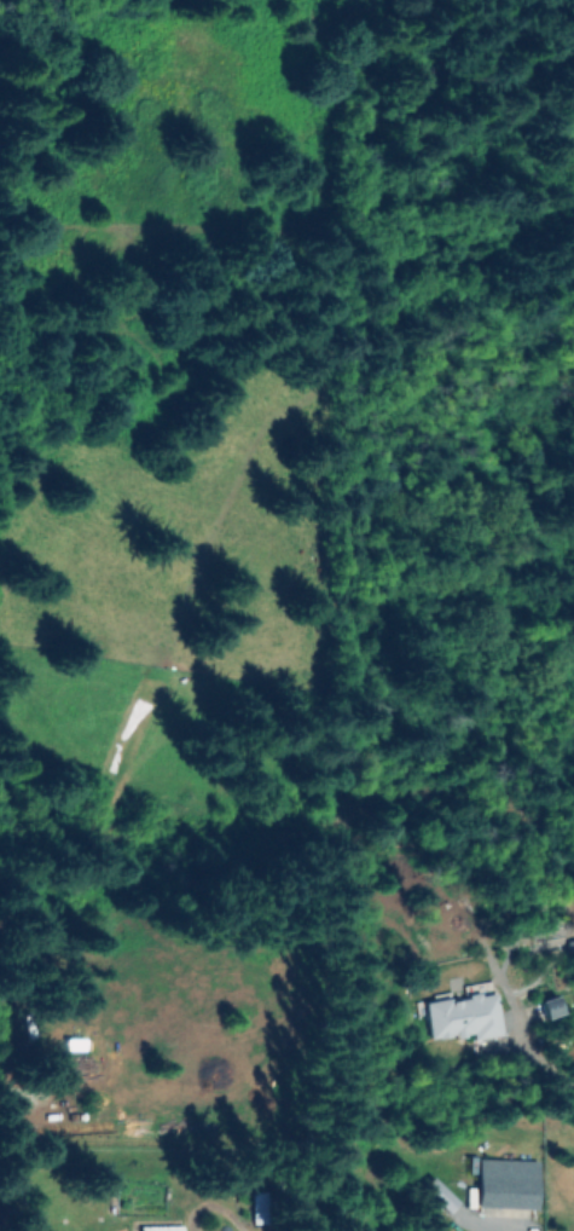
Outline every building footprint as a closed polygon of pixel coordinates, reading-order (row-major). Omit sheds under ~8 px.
[(423,1004),(429,1043),(500,1032),(493,993),(423,1004)]
